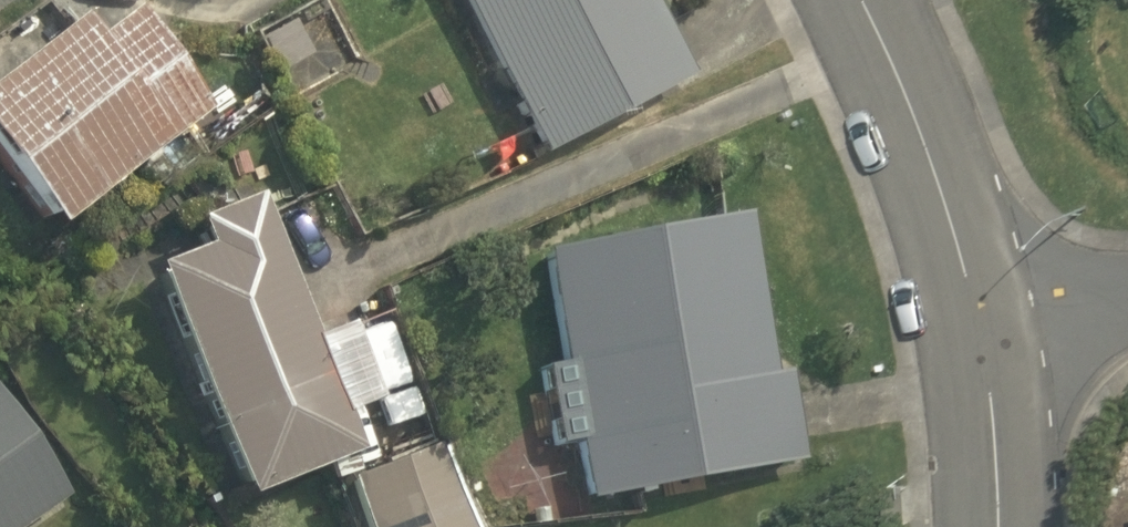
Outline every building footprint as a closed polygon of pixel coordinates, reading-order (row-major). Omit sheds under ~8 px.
[(657,0),(465,0),(546,154),(697,76),(657,0)] [(84,14),(0,77),(0,148),(60,228),(216,111),(138,7),(100,35),(84,14)] [(318,333),(264,191),(198,218),(209,245),(155,266),(248,499),(369,452),(351,413),(385,399),(354,319),(318,333)] [(579,442),(589,500),(808,461),(792,370),(776,373),(747,215),(545,251),(566,364),(545,368),(559,446),(579,442)] [(74,492),(0,388),(0,526),(23,526),(74,492)] [(352,477),(372,526),(477,526),(443,441),(352,477)]
